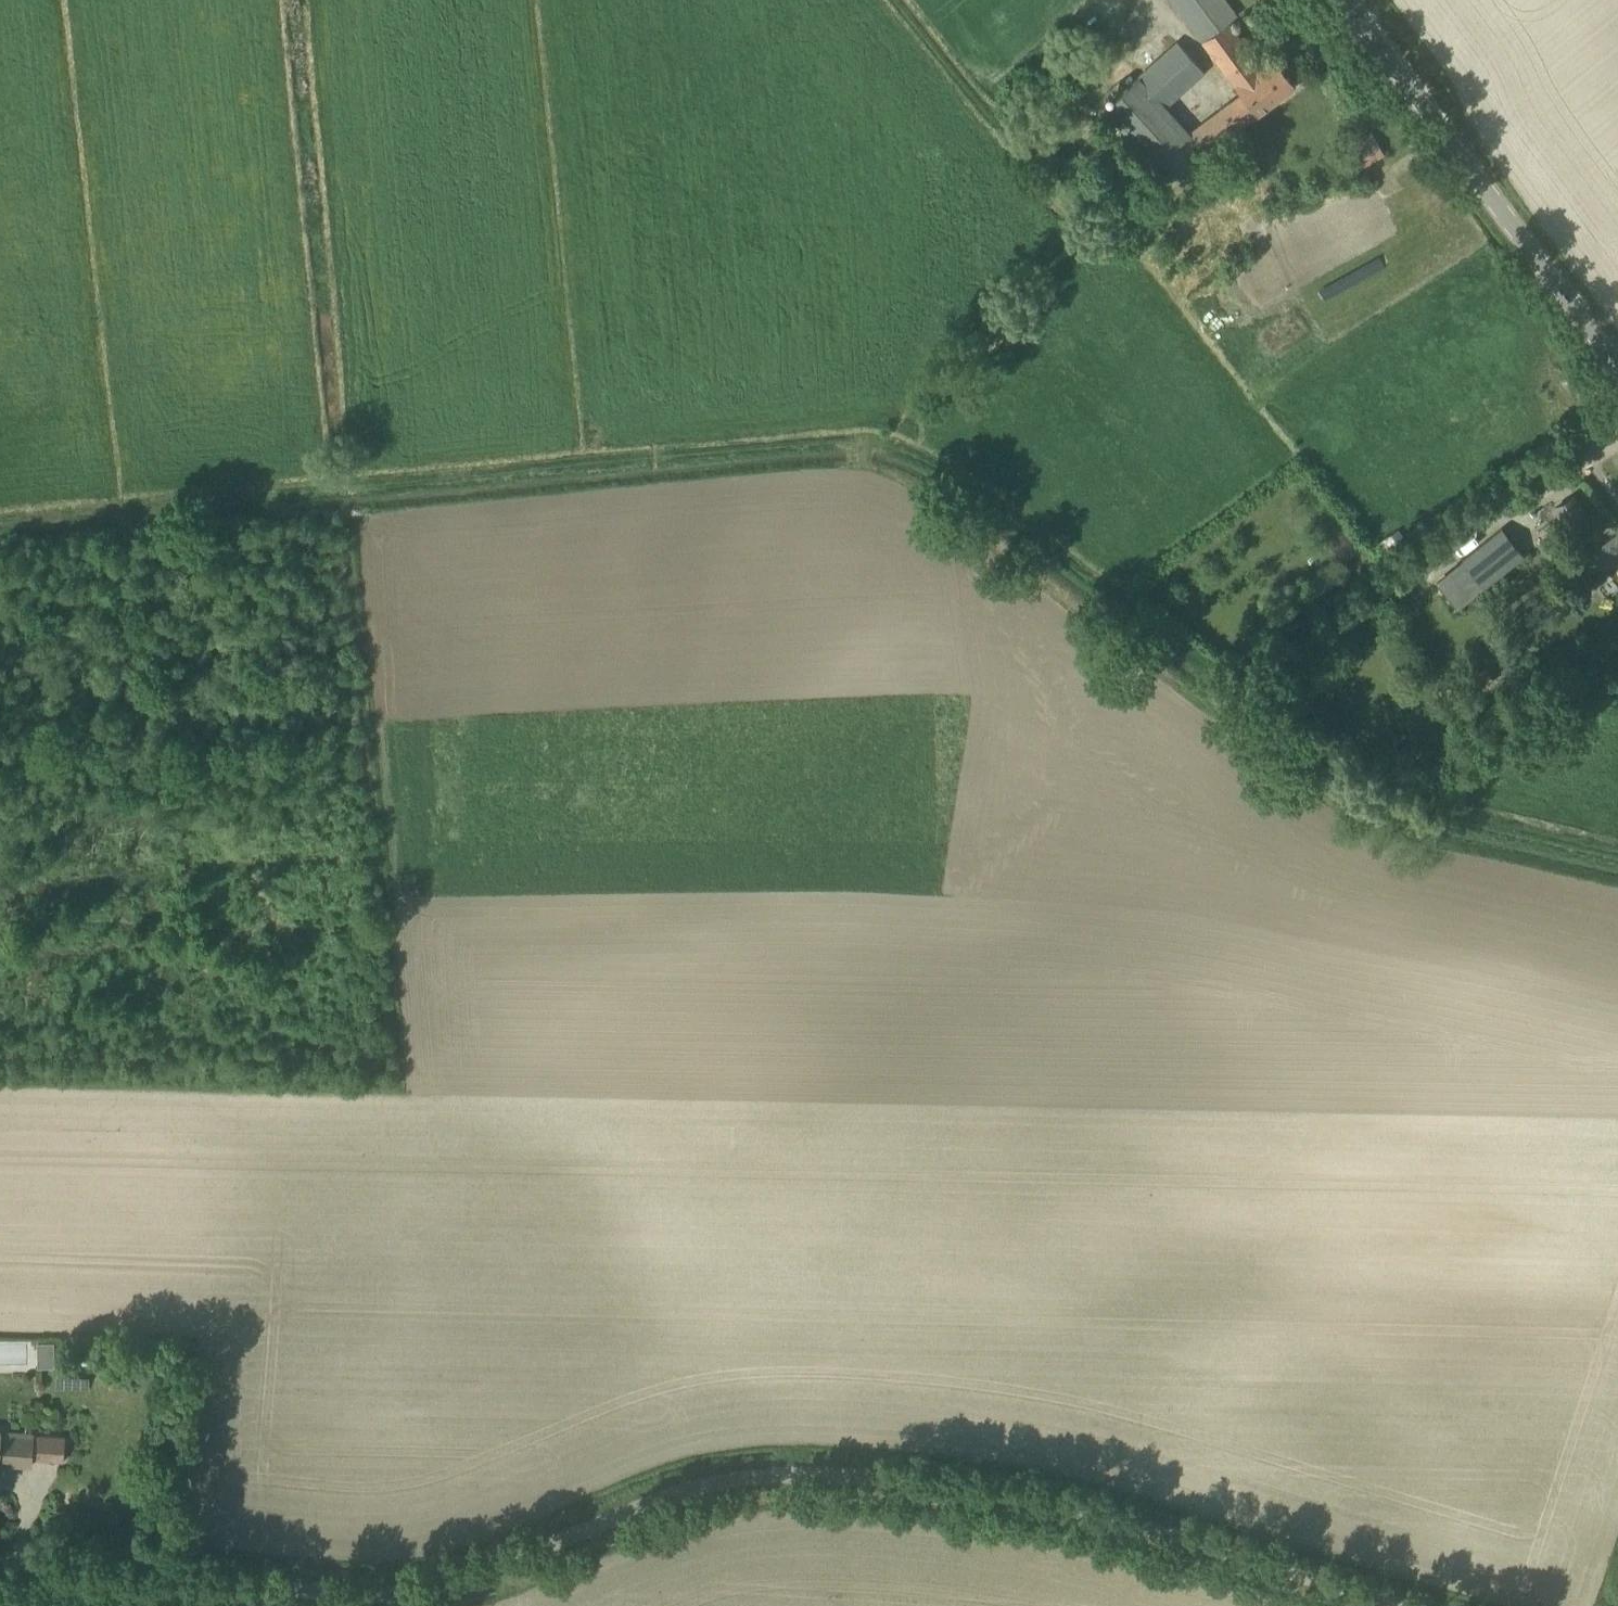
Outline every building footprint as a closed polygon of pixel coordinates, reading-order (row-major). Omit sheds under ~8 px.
[(1296,85),(1274,56),(1257,69),(1248,58),(1252,55),(1228,22),(1237,15),(1226,0),(1172,0),(1242,93),(1189,132),(1165,105),(1204,71),(1178,42),(1104,108),(1168,179),(1296,85)] [(1348,142),(1360,167),(1385,155),(1372,130),(1348,142)] [(1562,528),(1587,515),(1574,493),(1550,507),(1562,528)] [(1455,609),(1522,554),(1501,527),(1433,582),(1455,609)] [(1601,544),(1614,561),(1617,558),(1617,531),(1601,544)] [(54,1366),(54,1341),(37,1342),(38,1366),(54,1366)] [(33,1449),(34,1435),(2,1431),(1,1446),(33,1449)]
